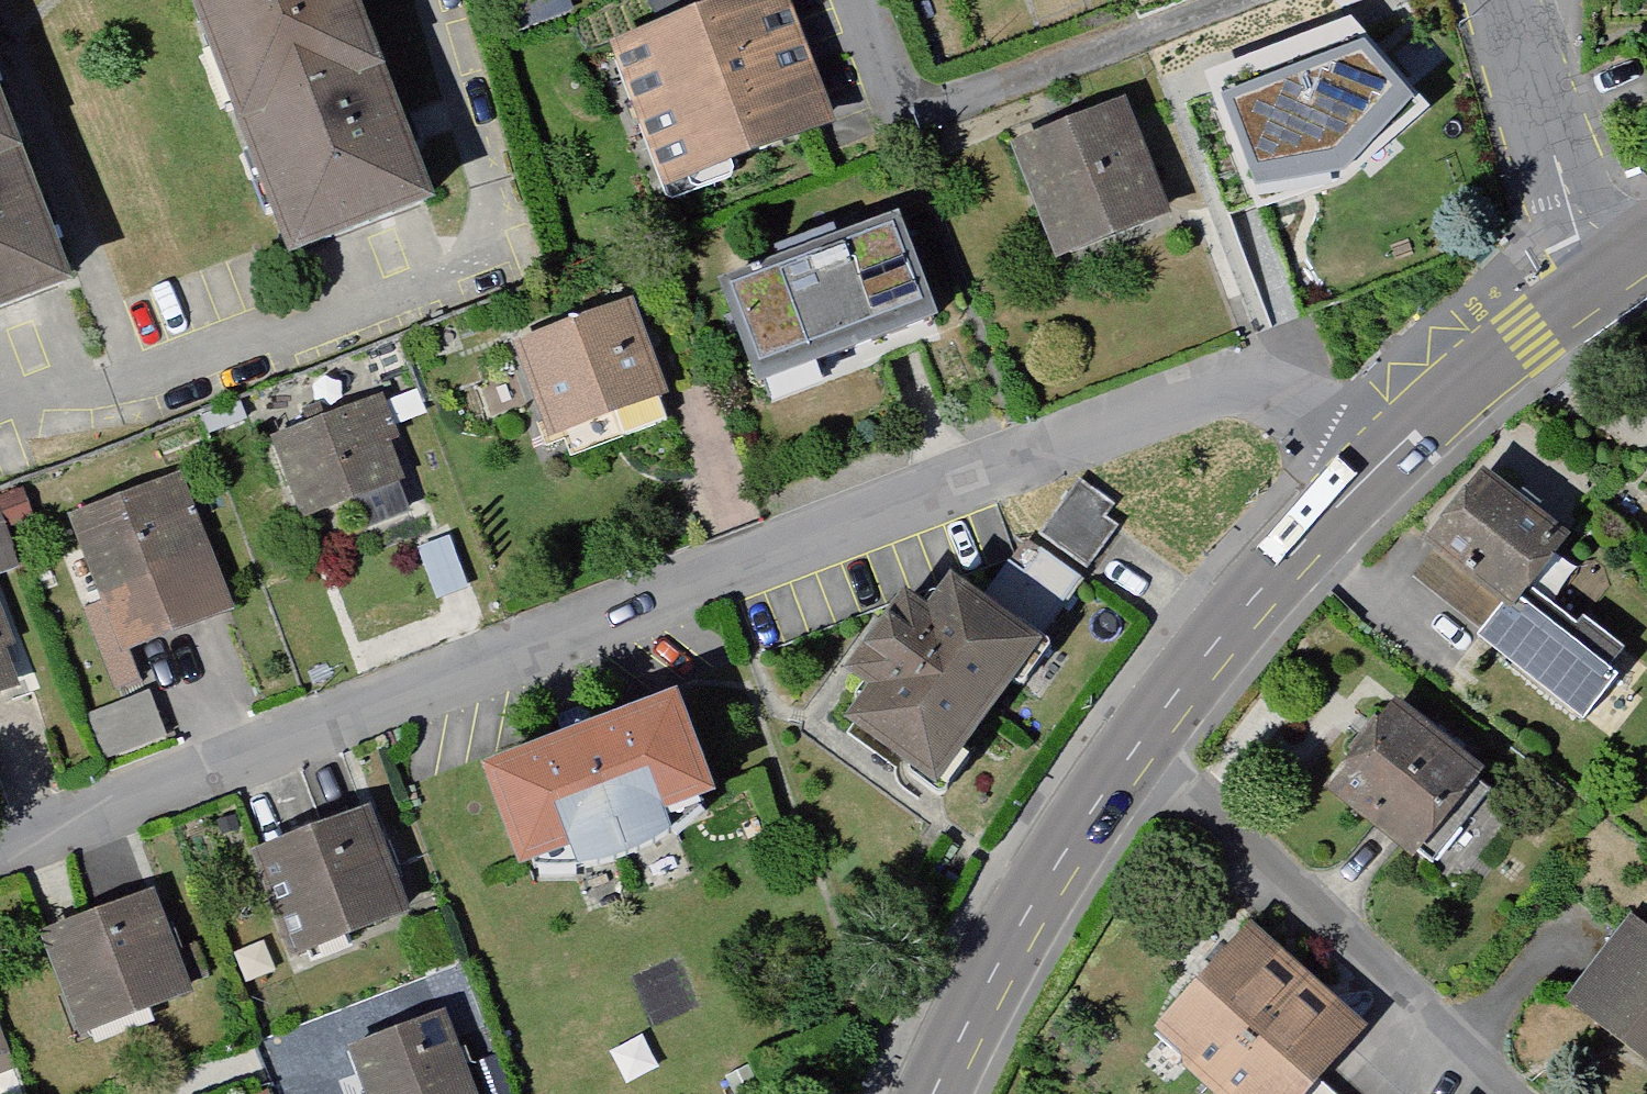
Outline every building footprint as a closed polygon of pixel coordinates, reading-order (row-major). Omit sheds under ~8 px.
[(288,236),(420,188),(351,0),(201,0),(288,236)] [(579,60),(642,223),(834,150),(777,0),(738,0),(579,60)] [(1429,113),(1350,28),(1205,82),(1260,224),(1357,183),(1429,113)] [(62,267),(0,99),(0,290),(62,267)] [(992,156),(1030,271),(1153,230),(1115,115),(992,156)] [(820,232),(753,256),(758,280),(699,300),(736,418),(803,393),(797,373),(918,332),(889,237),(828,256),(820,232)] [(506,345),(549,447),(668,397),(625,295),(506,345)] [(375,401),(262,444),(304,553),(417,509),(375,401)] [(176,469),(56,514),(88,600),(120,589),(142,647),(230,614),(176,469)] [(1482,614),(1457,645),(1566,731),(1612,674),(1532,610),(1570,562),(1460,476),(1401,550),(1482,614)] [(1029,546),(1081,577),(1113,536),(1098,528),(1109,513),(1067,490),(1029,546)] [(837,702),(814,737),(912,815),(1043,653),(1084,594),(1030,559),(1015,579),(999,570),(972,614),(934,591),(903,629),(880,614),(818,690),(837,702)] [(25,687),(0,620),(0,696),(25,687)] [(145,699),(75,724),(94,774),(164,750),(145,699)] [(1372,710),(1299,799),(1385,869),(1458,780),(1372,710)] [(674,713),(448,785),(486,891),(540,872),(548,894),(603,887),(651,866),(640,838),(707,810),(674,713)] [(359,821),(231,868),(269,973),(397,926),(359,821)] [(156,901),(38,943),(72,1040),(190,999),(156,901)] [(1549,1016),(1646,1088),(1646,946),(1616,924),(1549,1016)] [(1138,1044),(1189,1093),(1197,1093),(1287,990),(1233,935),(1138,1044)] [(1287,990),(1197,1093),(1295,1093),(1343,1038),(1287,990)] [(332,1048),(350,1093),(466,1093),(432,1009),(332,1048)]
